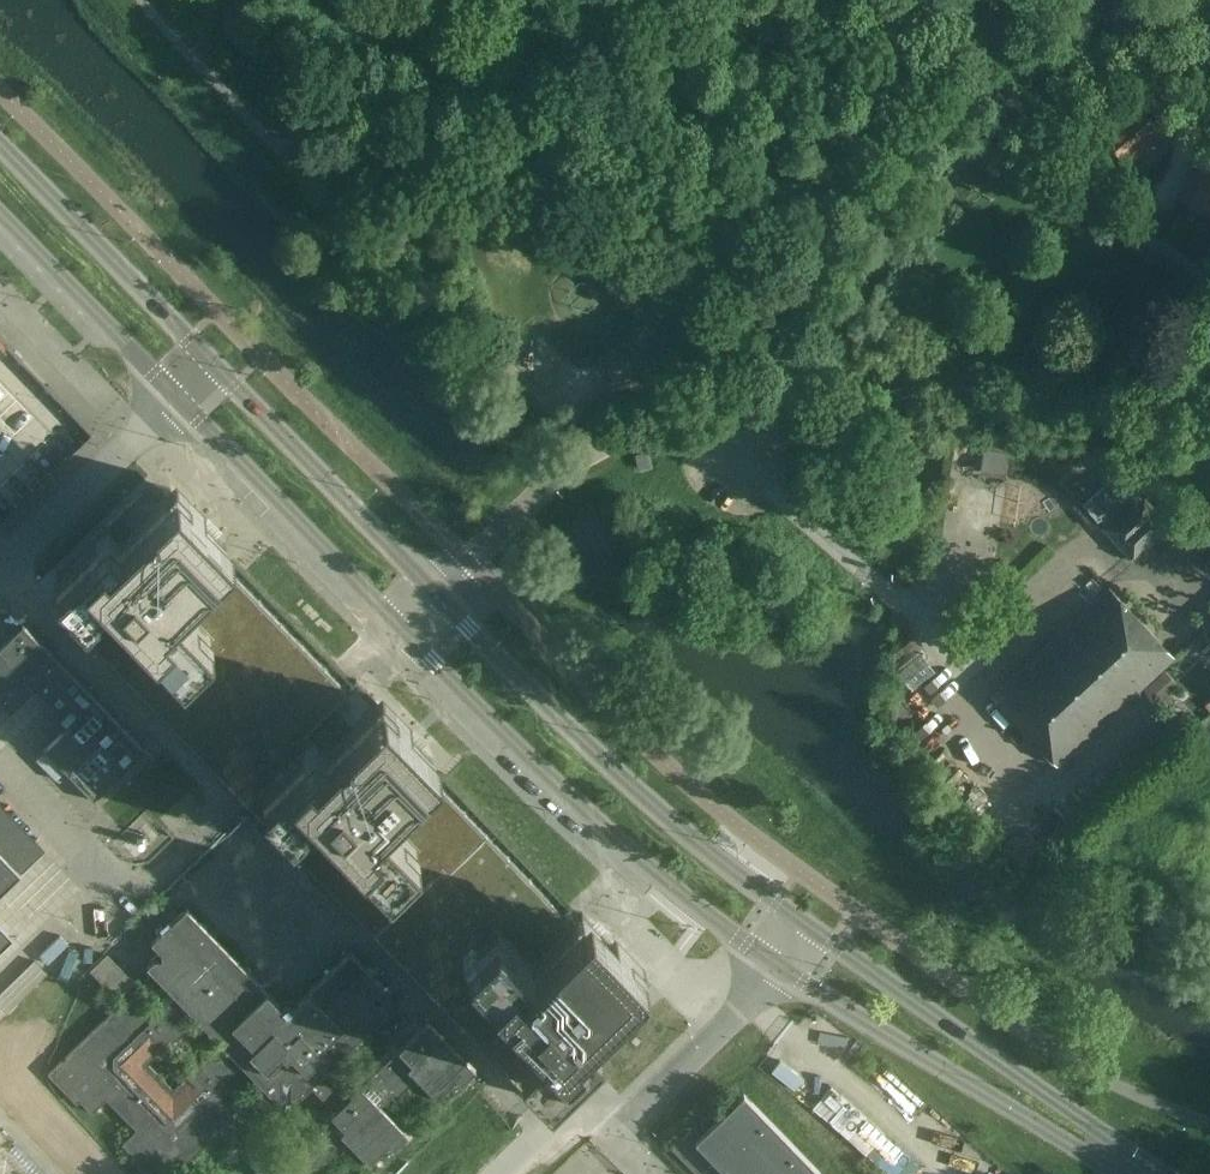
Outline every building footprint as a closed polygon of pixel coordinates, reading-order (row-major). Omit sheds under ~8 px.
[(1134,100),(1103,128),(1127,155),(1158,127),(1134,100)] [(1209,207),(1209,160),(1203,156),(1184,194),(1209,207)] [(1134,194),(1145,202),(1155,189),(1144,180),(1134,194)] [(1145,202),(1134,194),(1124,207),(1135,215),(1145,202)] [(151,486),(55,576),(83,605),(69,620),(212,768),(215,766),(216,765),(320,663),(217,555),(231,540),(176,484),(162,497),(151,486)] [(1168,522),(1155,509),(1143,496),(1138,502),(1133,496),(1101,524),(1130,556),(1168,522)] [(1056,764),(1174,656),(1109,586),(992,694),(1056,764)] [(10,714),(35,690),(69,725),(47,748),(46,747),(44,749),(95,801),(97,799),(96,798),(143,752),(144,754),(146,752),(23,626),(22,627),(0,649),(0,704),(10,714)] [(215,766),(212,768),(229,786),(248,806),(281,839),(372,933),(442,865),(447,870),(485,833),(460,807),(433,778),(423,768),(433,758),(422,748),(408,734),(379,704),(376,700),(356,680),(346,689),(339,682),(320,663),(216,765),(215,766)] [(584,915),(582,913),(572,922),(562,912),(485,833),(447,870),(442,865),(372,933),(532,1098),(564,1065),(650,983),(584,915)] [(22,870),(20,868),(19,869),(0,849),(0,892),(22,870)] [(387,1010),(373,995),(384,985),(350,951),(297,1002),(293,999),(281,999),(278,1002),(186,907),(151,941),(161,951),(147,965),(170,989),(150,1009),(136,994),(126,1003),(123,1000),(48,1073),(77,1103),(80,1100),(92,1112),(106,1098),(136,1129),(122,1143),(134,1155),(131,1159),(146,1173),(175,1173),(235,1115),(232,1112),(241,1103),(227,1088),(247,1069),(280,1103),(281,1103),(286,1107),(290,1103),(291,1103),(304,1090),(324,1111),(259,1173),(320,1173),(328,1166),(327,1165),(350,1143),(369,1163),(384,1149),(388,1153),(408,1134),(380,1106),(384,1102),(388,1106),(413,1082),(411,1080),(415,1075),(437,1098),(451,1084),(455,1088),(475,1070),(428,1021),(398,1050),(393,1045),(352,1084),(332,1063),(387,1010)] [(119,999),(135,982),(107,954),(93,968),(90,971),(119,999)] [(26,961),(0,987),(0,1012),(24,988),(26,989),(40,976),(26,961)] [(698,1173),(818,1173),(820,1172),(743,1092),(703,1131),(695,1124),(672,1147),(698,1173)]
